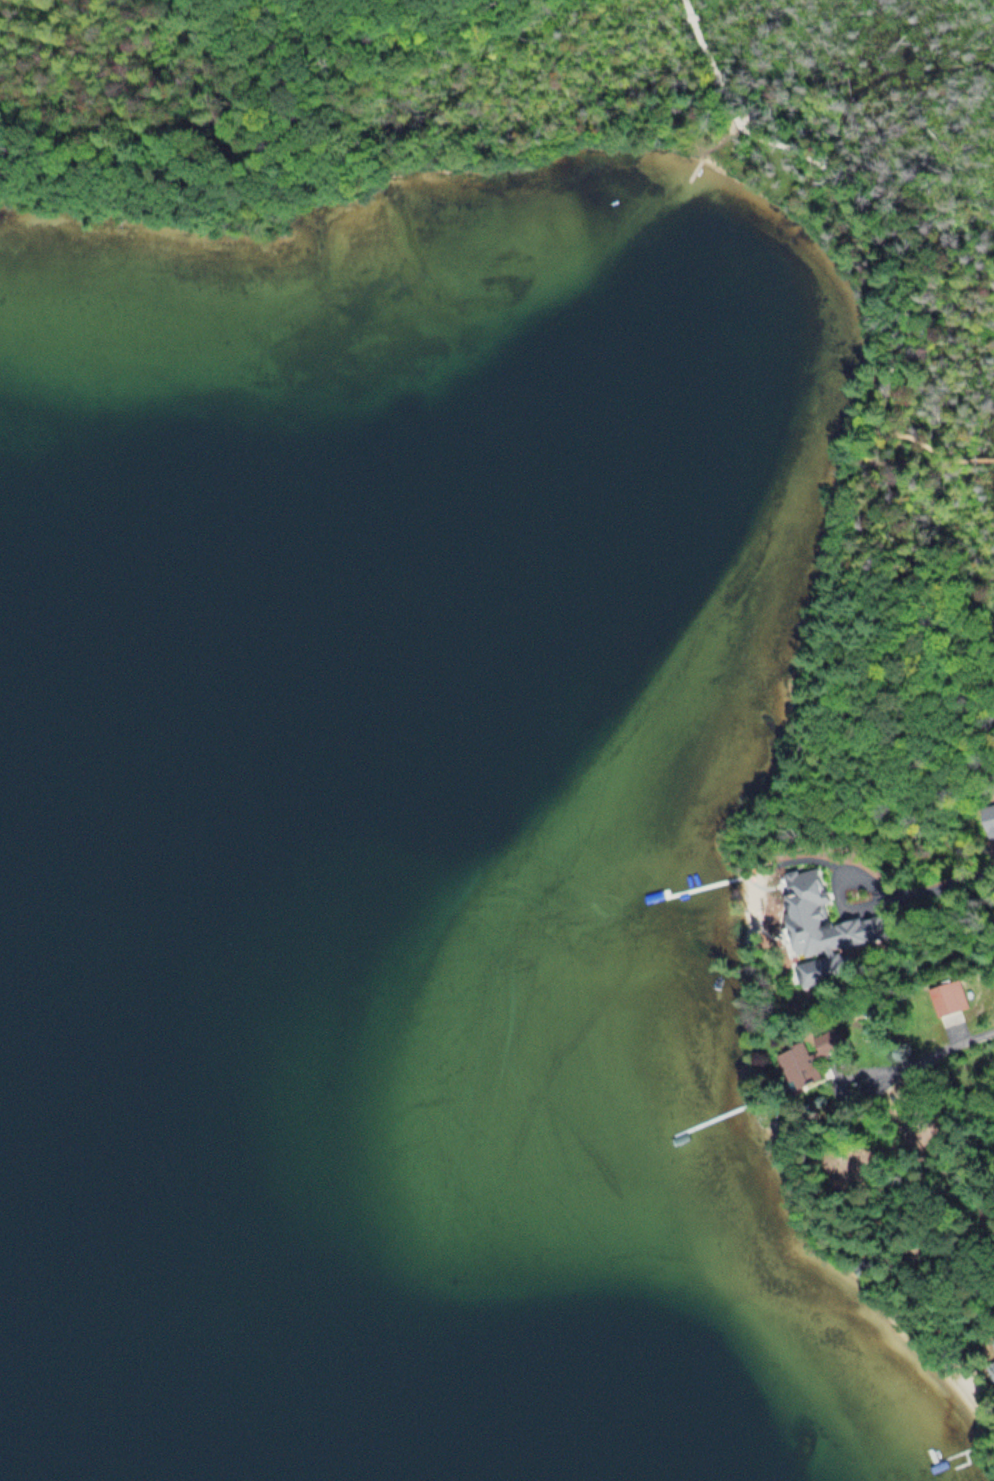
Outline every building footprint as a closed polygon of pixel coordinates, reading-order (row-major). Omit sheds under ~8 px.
[(821,868),(784,874),(792,926),(783,927),(786,943),(794,942),(796,952),(833,945),(821,868)] [(967,1006),(958,977),(927,987),(936,1016),(967,1006)]
